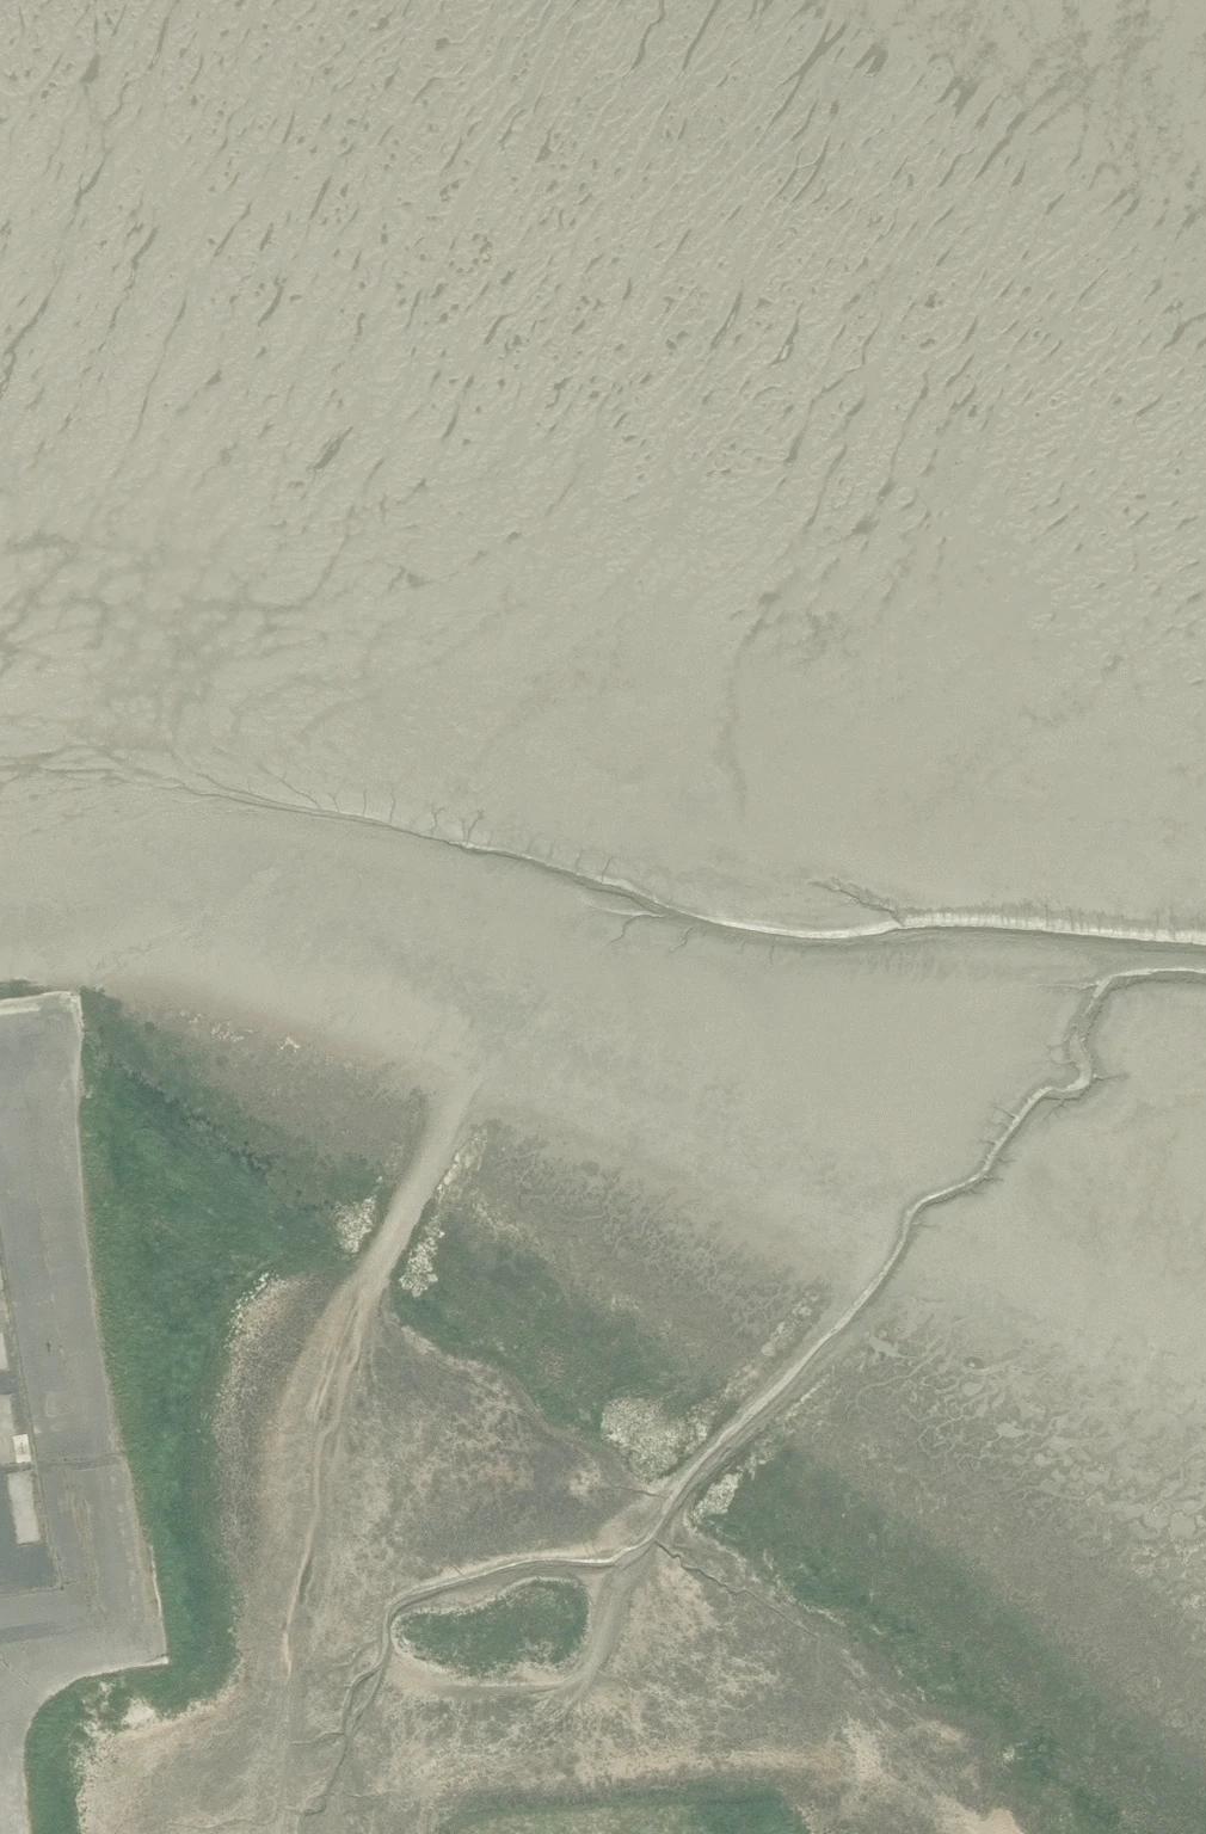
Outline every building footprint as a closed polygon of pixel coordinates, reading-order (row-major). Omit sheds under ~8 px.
[(13,1313),(10,1289),(0,1290),(0,1315),(13,1313)] [(21,1419),(0,1420),(0,1460),(2,1488),(27,1486),(21,1419)]
